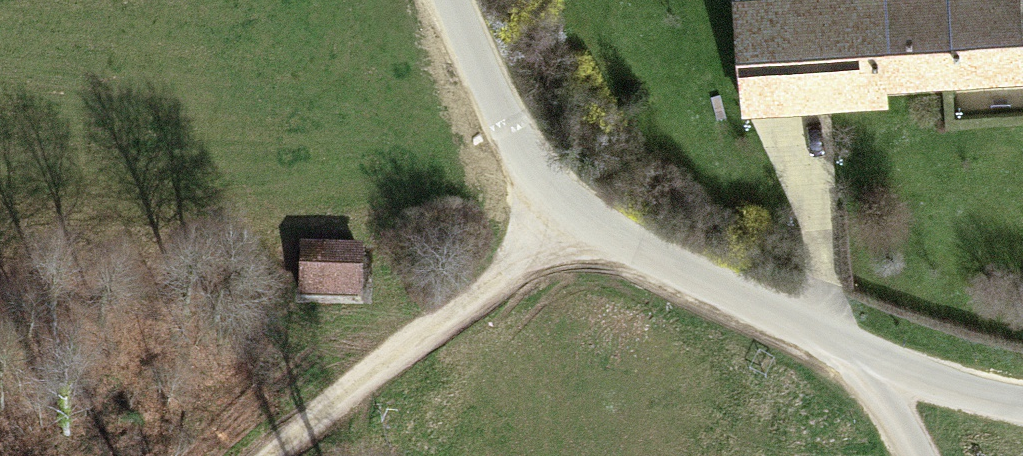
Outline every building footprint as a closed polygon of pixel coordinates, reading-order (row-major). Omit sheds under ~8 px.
[(745,114),(883,105),(882,90),(1021,82),(1016,0),(737,0),(745,114)]
